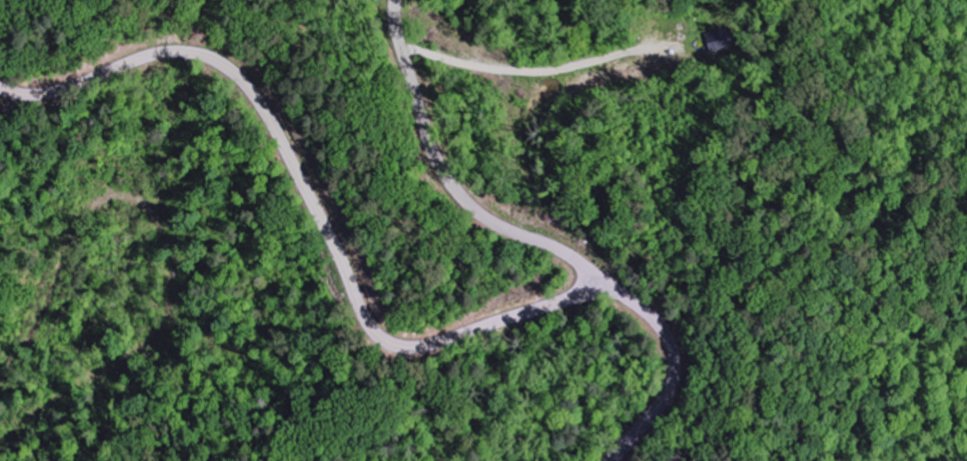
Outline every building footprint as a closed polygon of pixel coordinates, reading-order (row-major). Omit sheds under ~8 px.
[(706,35),(710,52),(737,47),(733,29),(706,35)]
